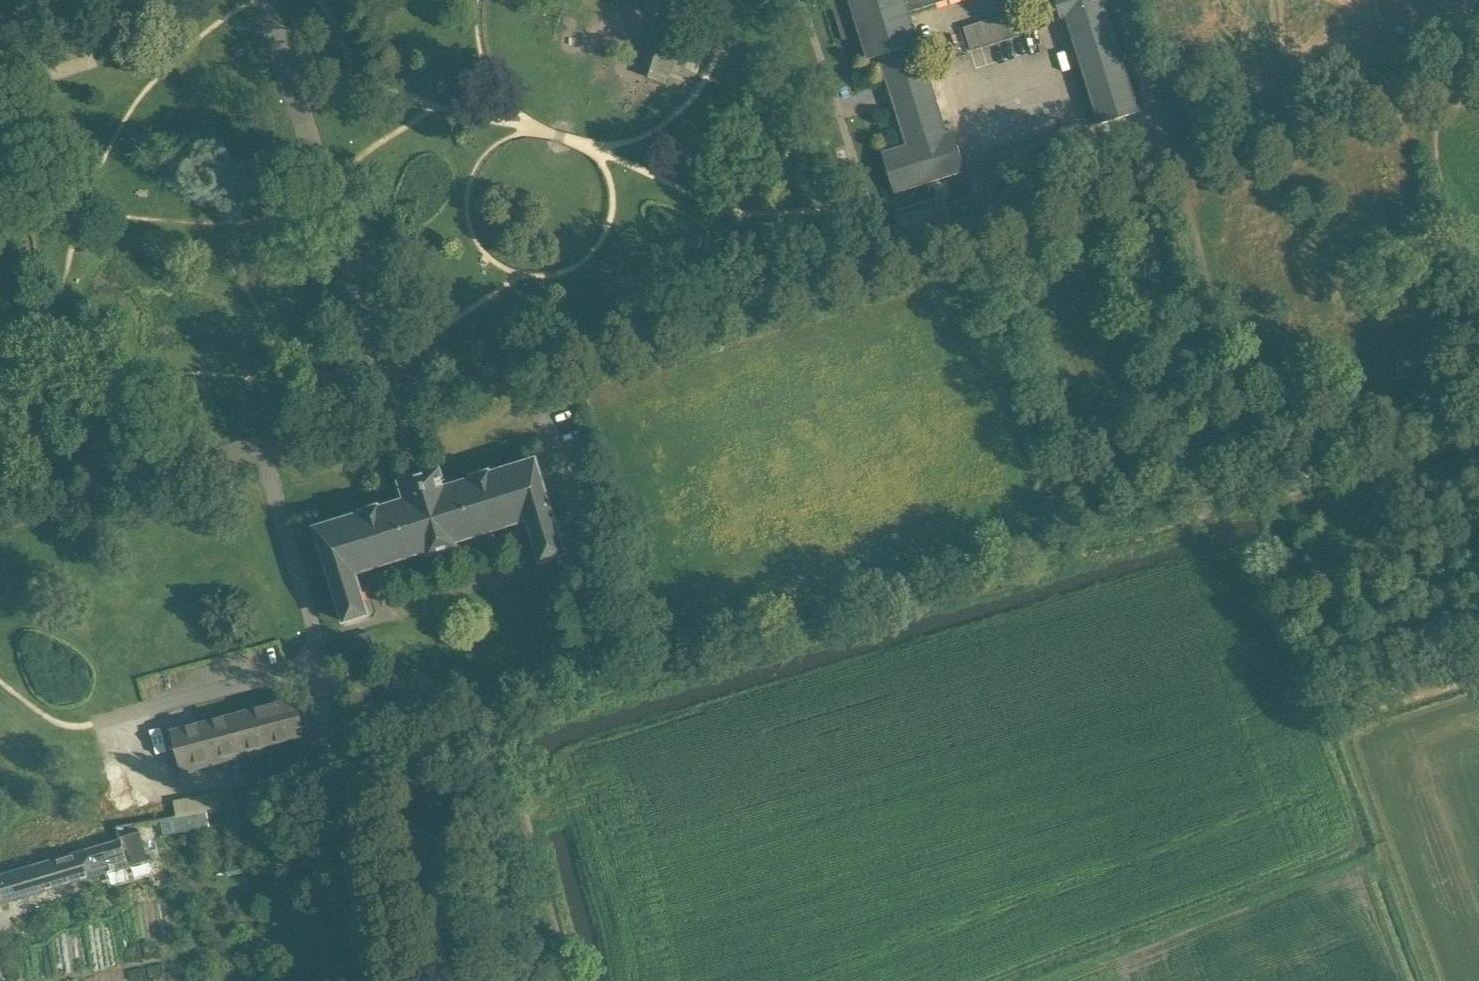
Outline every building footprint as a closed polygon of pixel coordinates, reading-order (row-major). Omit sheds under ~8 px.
[(843,41),(859,36),(867,60),(879,56),(906,144),(882,152),(896,194),(967,172),(954,130),(948,132),(910,12),(947,0),(830,0),(843,41)] [(1061,18),(1066,17),(1100,124),(1141,111),(1107,4),(1111,3),(1110,0),(1055,0),(1061,18)] [(965,28),(974,51),(1020,35),(1012,11),(965,28)] [(666,83),(672,65),(675,58),(681,39),(685,29),(656,18),(644,54),(655,59),(649,77),(666,83)] [(1396,24),(1394,30),(1402,34),(1404,28),(1396,24)] [(363,514),(315,528),(344,622),(367,615),(358,585),(362,584),(359,576),(427,555),(428,558),(459,549),(458,544),(527,523),(529,532),(532,531),(541,561),(564,553),(535,460),(489,474),(488,472),(473,477),(473,479),(445,488),(439,469),(400,482),(406,500),(378,509),(377,507),(362,512),(363,514)] [(251,755),(259,786),(313,771),(294,699),(172,731),(183,772),(251,755)] [(232,791),(176,802),(179,818),(205,813),(208,827),(239,822),(236,806),(235,806),(232,791)] [(95,876),(148,860),(140,831),(120,837),(121,840),(88,850),(0,875),(0,903),(95,876)] [(283,980),(297,980),(300,976),(290,969),(282,980),(283,980)]
